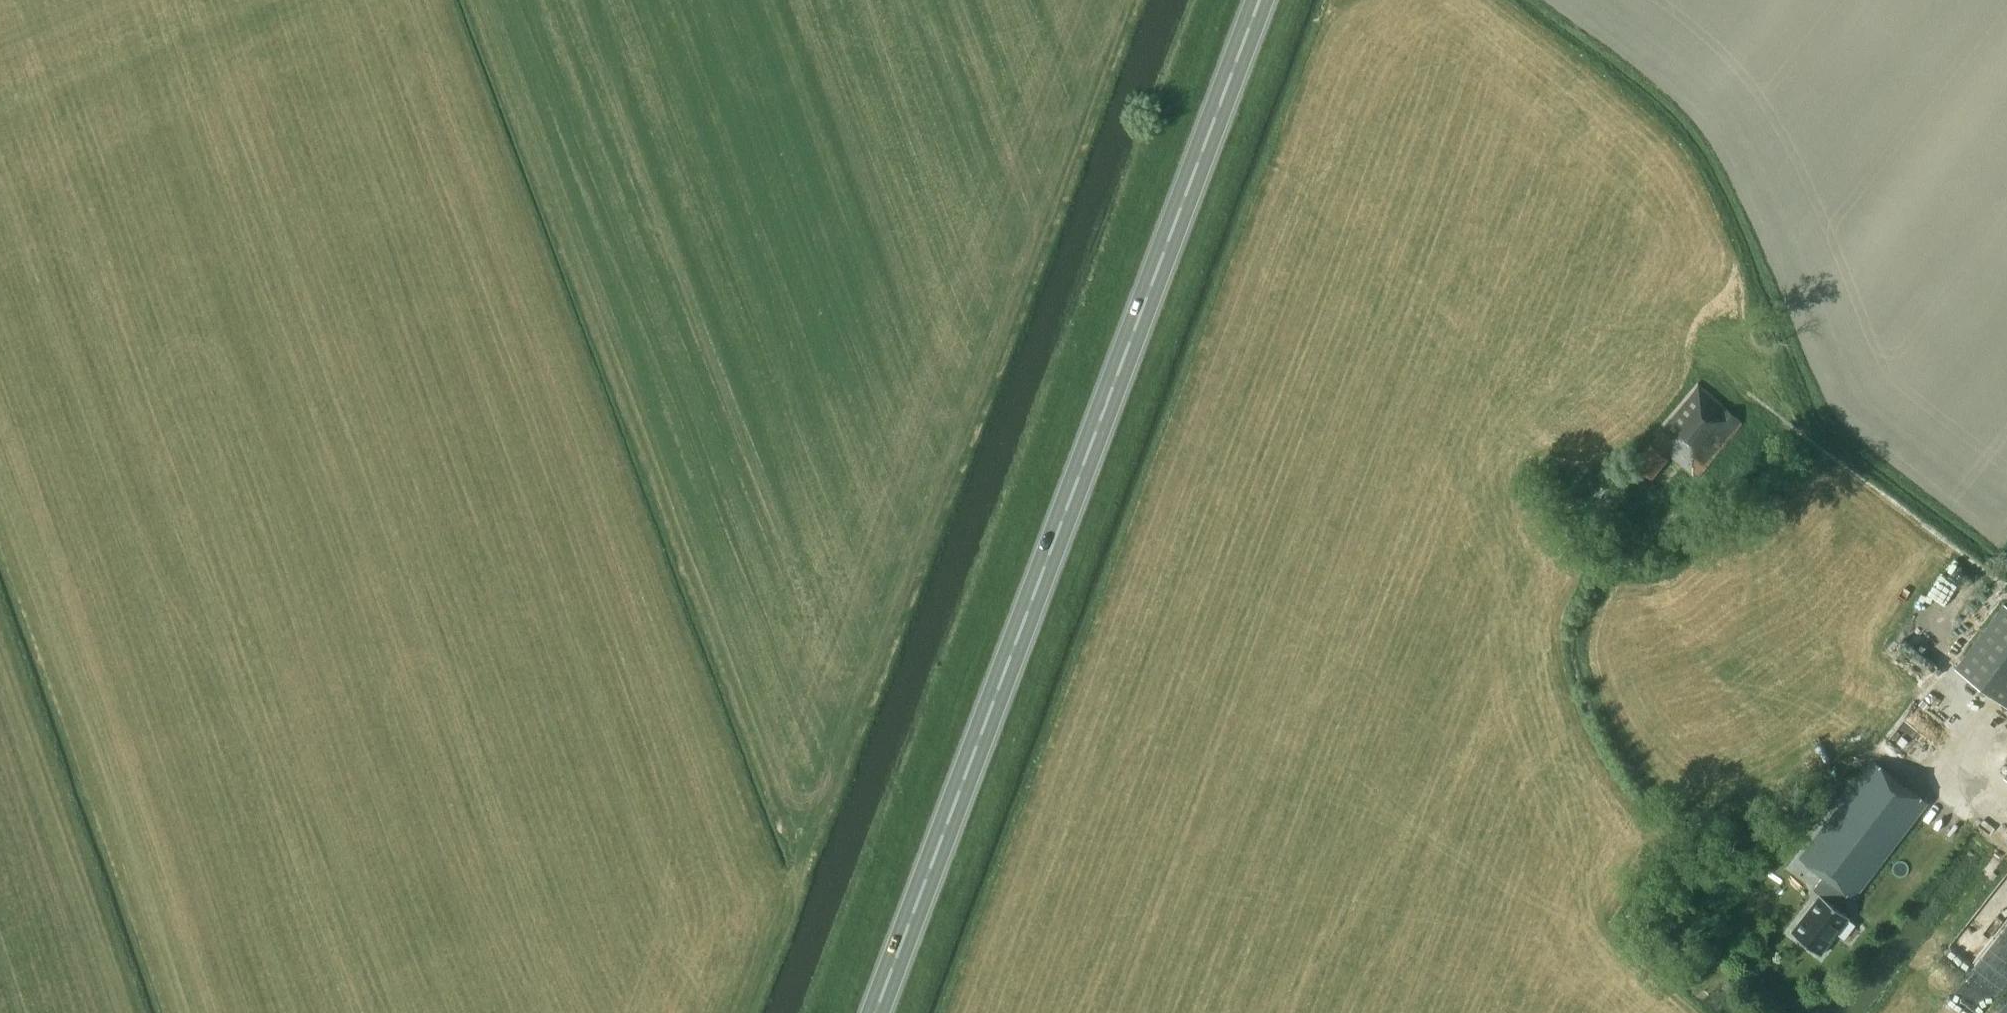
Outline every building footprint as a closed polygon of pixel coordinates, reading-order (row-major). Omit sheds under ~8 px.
[(1743,421),(1697,385),(1664,428),(1666,429),(1636,466),(1652,478),(1668,458),(1697,480),(1743,421)] [(2005,602),(1955,667),(2006,707),(2006,604),(2005,602)] [(1957,658),(1971,640),(1954,627),(1940,646),(1957,658)] [(1926,801),(1875,762),(1801,858),(1824,875),(1814,888),(1821,894),(1792,932),(1821,954),(1850,917),(1840,909),(1850,896),(1853,898),(1926,801)] [(1960,974),(1972,962),(1965,955),(1959,960),(1951,951),(1944,958),(1960,974)] [(1959,1012),(1975,1012),(1981,1006),(1960,988),(1947,1002),(1959,1012)]
